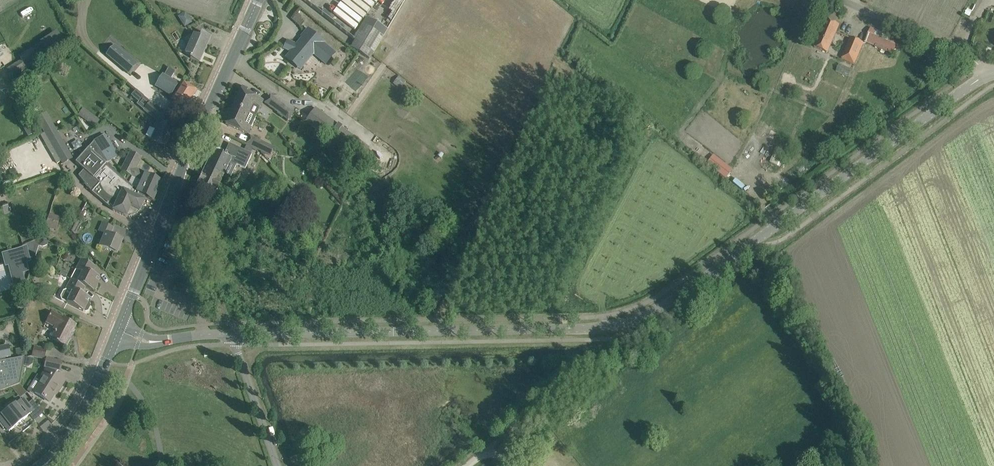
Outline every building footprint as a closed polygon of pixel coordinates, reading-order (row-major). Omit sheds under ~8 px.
[(333,16),(357,31),(378,0),(344,0),(333,16)] [(324,9),(321,13),(332,21),(334,17),(324,9)] [(188,12),(181,16),(186,26),(193,22),(188,12)] [(964,16),(960,22),(970,28),(974,22),(964,16)] [(349,46),(369,59),(388,29),(367,17),(349,46)] [(638,31),(647,35),(653,21),(644,17),(638,31)] [(826,20),(822,29),(814,47),(827,52),(839,26),(826,20)] [(871,27),(864,42),(892,54),(894,50),(895,48),(900,51),(905,39),(893,33),(892,36),(871,27)] [(336,53),(316,36),(308,30),(302,37),(303,38),(297,45),(287,41),(284,48),(291,52),(286,59),(298,69),(312,52),(326,64),(336,53)] [(211,36),(202,32),(200,37),(194,34),(185,54),(191,56),(190,58),(199,62),(211,36)] [(844,55),(842,59),(855,65),(863,44),(851,39),(844,55)] [(113,47),(106,55),(128,73),(135,64),(113,47)] [(40,61),(32,48),(19,57),(21,60),(7,69),(13,79),(40,61)] [(181,85),(164,75),(157,87),(161,90),(161,91),(165,94),(166,93),(173,97),(172,100),(186,109),(197,92),(182,83),(181,85)] [(233,107),(256,117),(263,100),(241,90),(233,107)] [(846,102),(849,95),(840,91),(837,97),(838,98),(835,104),(840,106),(843,100),(846,102)] [(172,118),(151,101),(143,110),(156,121),(154,126),(156,127),(155,130),(150,127),(146,136),(149,138),(165,146),(173,128),(168,125),(172,118)] [(293,113),(280,103),(274,110),(288,120),(293,113)] [(248,134),(256,117),(233,107),(225,124),(248,134)] [(95,127),(100,120),(84,108),(78,115),(95,127)] [(316,108),(305,123),(359,162),(370,148),(316,108)] [(47,112),(36,119),(49,142),(60,136),(47,112)] [(145,137),(132,129),(128,135),(141,143),(145,137)] [(60,136),(49,142),(63,165),(73,159),(60,136)] [(265,143),(250,136),(246,144),(261,151),(265,143)] [(105,158),(94,142),(76,163),(84,170),(79,176),(92,192),(113,209),(113,210),(126,217),(127,216),(131,217),(134,216),(137,214),(139,211),(140,212),(145,201),(139,198),(140,195),(140,194),(137,192),(137,191),(132,187),(106,164),(108,163),(105,158)] [(213,173),(223,177),(230,180),(237,165),(245,169),(252,154),(229,143),(224,155),(213,151),(201,177),(209,181),(213,173)] [(104,157),(108,163),(119,155),(115,150),(104,157)] [(136,179),(142,182),(137,191),(137,192),(140,194),(140,195),(153,201),(162,182),(136,169),(142,158),(131,152),(121,171),(136,179)] [(724,178),(731,169),(711,154),(704,164),(724,178)] [(213,199),(223,177),(213,173),(209,181),(201,177),(194,191),(195,191),(192,197),(201,201),(204,195),(213,199)] [(45,227),(56,230),(60,217),(49,214),(45,227)] [(113,228),(104,224),(102,223),(99,231),(105,233),(100,246),(117,253),(123,240),(110,235),(113,228)] [(26,248),(3,254),(6,265),(9,265),(13,278),(22,276),(22,273),(28,271),(26,262),(30,261),(26,248)] [(71,279),(71,280),(94,291),(100,278),(92,274),(96,267),(81,259),(71,279)] [(63,292),(61,297),(62,300),(83,311),(84,310),(86,311),(88,311),(90,306),(89,304),(87,303),(90,298),(82,294),(85,287),(93,291),(94,291),(71,280),(66,290),(67,291),(63,292)] [(76,325),(67,321),(52,313),(48,320),(57,324),(53,331),(55,332),(52,339),(57,342),(57,343),(58,344),(59,343),(65,346),(76,325)] [(11,357),(9,346),(0,348),(0,359),(11,357)] [(46,350),(35,347),(33,356),(44,359),(46,350)] [(19,385),(25,358),(21,358),(0,362),(0,392),(19,385)] [(25,358),(24,366),(28,367),(32,364),(33,359),(25,358)] [(32,390),(35,392),(49,402),(57,390),(58,391),(65,381),(55,375),(58,370),(60,370),(62,363),(46,359),(44,368),(46,368),(32,390)] [(9,431),(30,414),(28,411),(32,408),(24,398),(0,417),(0,420),(1,421),(0,421),(0,424),(3,429),(6,427),(9,431)]
